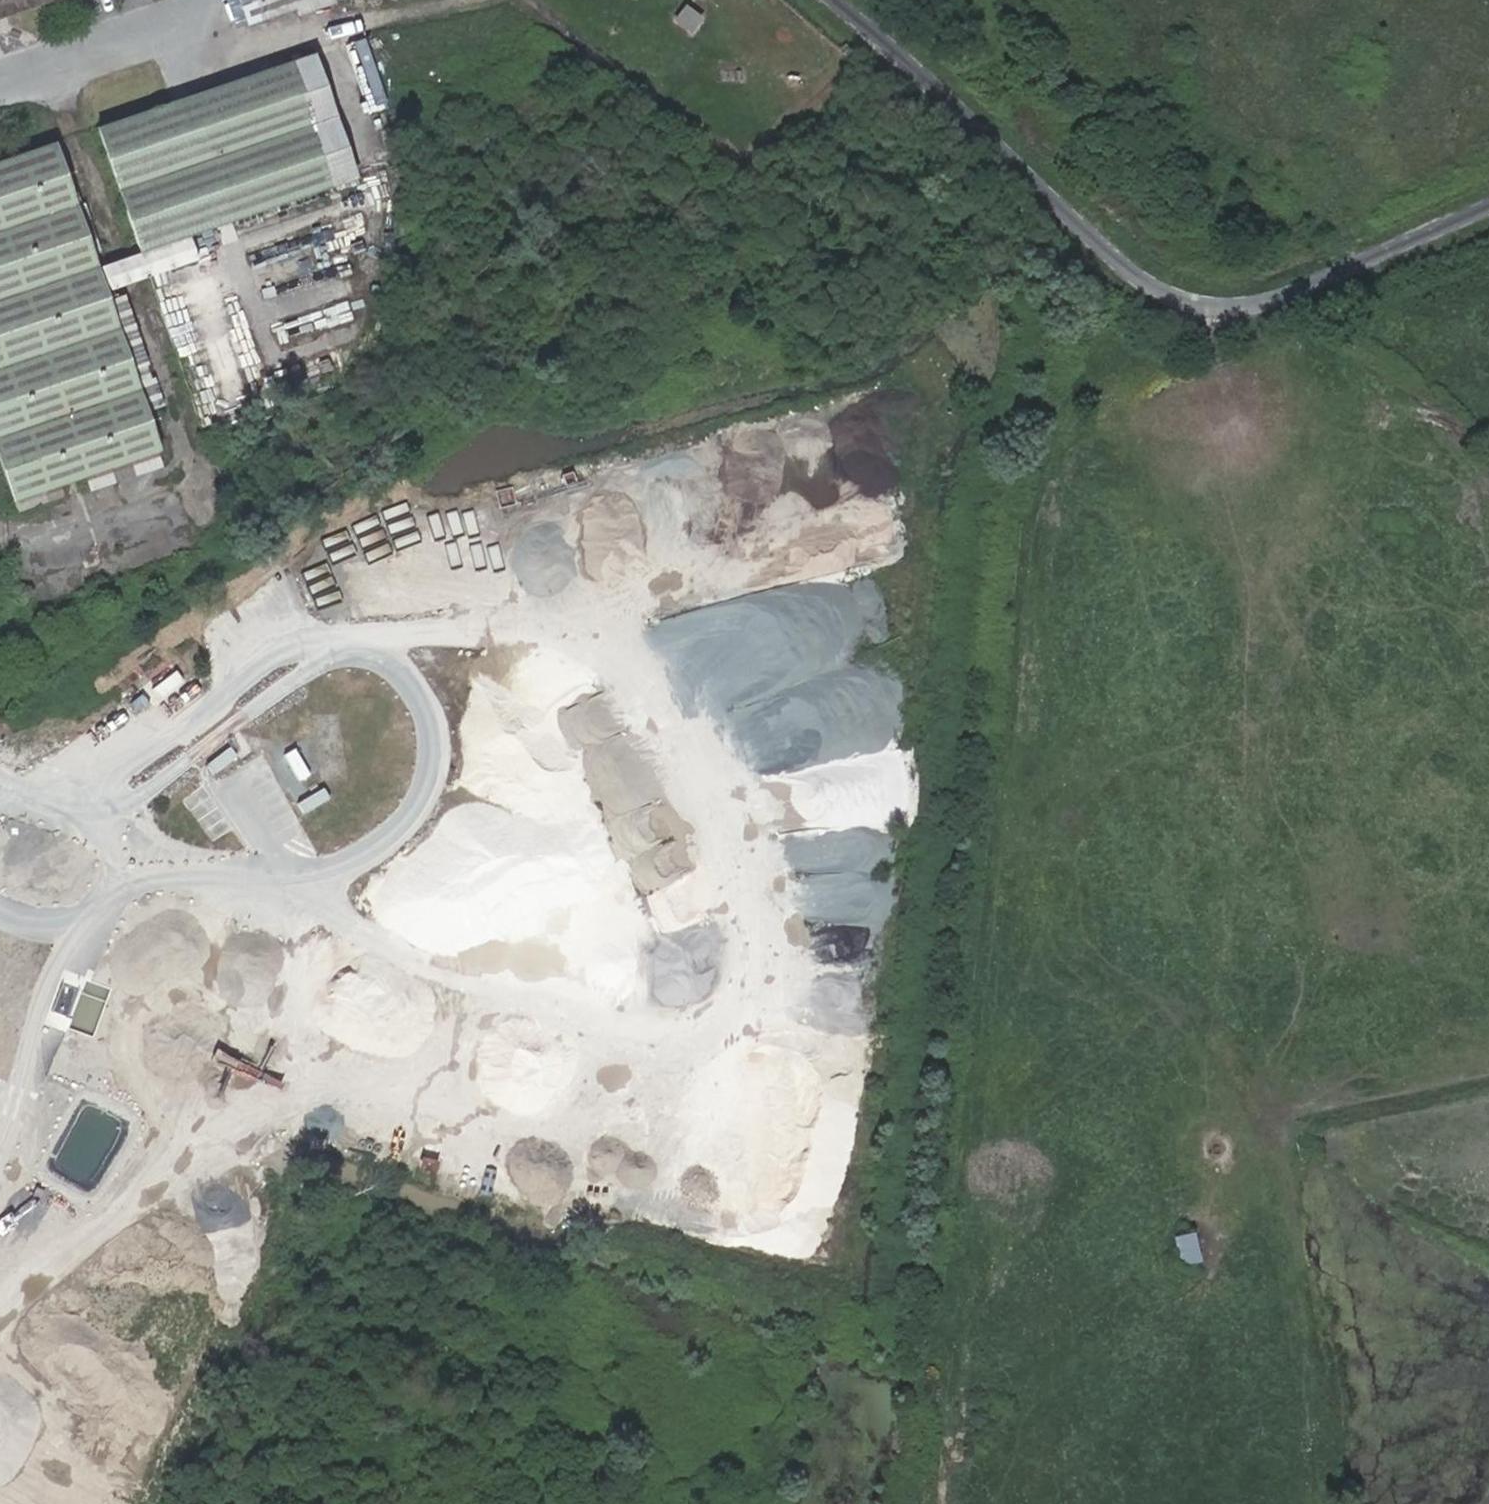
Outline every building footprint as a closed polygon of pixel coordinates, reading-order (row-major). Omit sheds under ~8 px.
[(32,0),(0,0),(0,11),(32,0)] [(292,0),(239,0),(244,16),(292,0)] [(351,172),(309,51),(96,125),(136,245),(351,172)] [(47,142),(0,158),(0,466),(10,496),(154,448),(47,142)]
